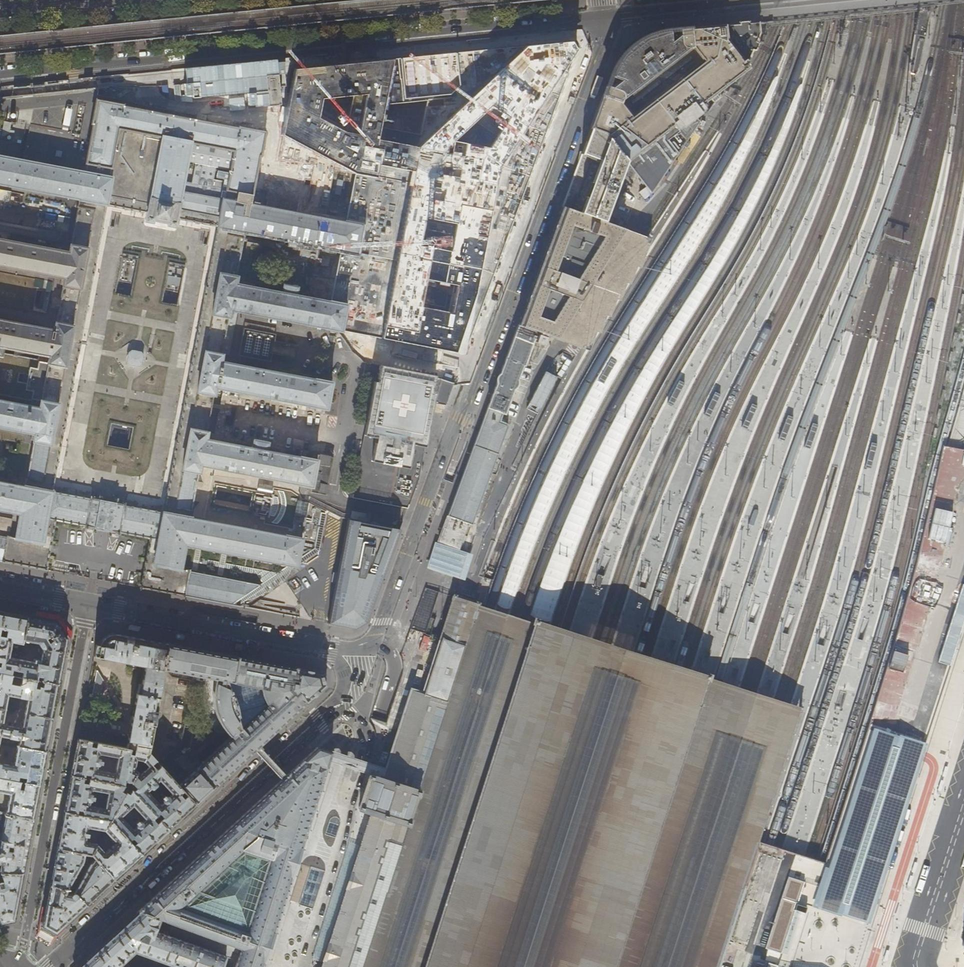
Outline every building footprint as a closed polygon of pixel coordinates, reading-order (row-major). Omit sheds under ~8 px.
[(523,311),(521,317),(518,324),(540,332),(539,334),(538,334),(536,342),(543,345),(544,345),(547,337),(546,336),(542,335),(542,333),(543,333),(561,338),(584,346),(587,347),(594,328),(599,329),(604,314),(608,315),(614,298),(618,299),(625,282),(629,283),(635,268),(639,270),(651,237),(604,221),(626,160),(673,125),(675,126),(676,127),(677,126),(680,124),(681,125),(699,112),(698,111),(701,108),(702,107),(702,106),(700,104),(747,68),(744,64),(748,61),(759,31),(757,22),(712,27),(670,31),(660,32),(654,34),(649,36),(643,38),(638,41),(632,45),(628,49),(624,53),(619,60),(616,64),(613,68),(610,77),(584,147),(540,265),(523,311)] [(407,182),(381,338),(465,354),(578,46),(573,40),(525,45),(417,148),(377,141),(391,58),(294,68),(282,135),(354,173),(405,182),(407,182)] [(182,596),(185,597),(245,608),(263,595),(273,589),(190,571),(190,570),(187,569),(187,570),(181,569),(186,546),(296,566),(302,539),(260,532),(261,525),(192,512),(192,511),(191,511),(199,473),(201,466),(311,487),(310,493),(326,496),(326,494),(327,494),(333,457),(331,457),(331,456),(320,454),(320,455),(317,454),(316,460),(315,459),(314,460),(300,457),(300,458),(266,451),(268,442),(253,439),(251,448),(205,440),(207,432),(206,432),(213,395),(214,395),(215,388),(325,409),(326,410),(331,382),(330,381),(329,382),(220,362),(222,355),(221,355),(228,317),(229,318),(230,310),(356,334),(361,308),(331,302),(296,296),(298,287),(283,284),(281,293),(235,284),(236,279),(237,279),(237,277),(236,277),(243,239),(244,239),(245,238),(268,242),(269,236),(340,249),(340,251),(342,251),(342,250),(356,253),(361,225),(345,222),(251,203),(259,156),(260,157),(265,131),(264,131),(263,131),(240,127),(240,126),(238,127),(237,127),(154,112),(123,106),(124,104),(122,103),(122,104),(98,100),(98,99),(97,99),(96,100),(96,101),(97,101),(92,123),(91,124),(93,125),(84,173),(0,157),(0,185),(78,200),(78,205),(77,205),(77,207),(77,208),(78,208),(71,246),(70,245),(70,246),(69,246),(69,248),(68,253),(0,240),(0,267),(64,278),(63,283),(63,285),(63,286),(64,286),(61,299),(54,298),(52,308),(60,310),(57,323),(56,323),(56,324),(55,324),(55,325),(56,325),(55,330),(0,320),(0,357),(2,357),(4,348),(50,357),(49,364),(42,363),(40,370),(33,369),(30,390),(37,391),(35,399),(42,400),(41,407),(0,399),(0,427),(37,434),(25,487),(0,482),(0,510),(20,514),(16,537),(15,536),(15,537),(11,537),(14,520),(0,517),(0,561),(2,562),(5,563),(5,562),(12,564),(44,570),(46,571),(46,570),(50,546),(51,546),(52,541),(51,541),(55,522),(86,527),(86,529),(96,531),(97,530),(102,531),(108,532),(108,533),(119,535),(119,534),(150,539),(140,588),(140,589),(143,589),(164,593),(182,596)] [(81,127),(74,125),(73,134),(80,135),(81,127)] [(183,182),(187,162),(191,143),(161,139),(145,220),(144,226),(174,231),(175,225),(183,182)] [(361,308),(356,334),(381,338),(407,182),(405,182),(354,173),(345,222),(361,225),(356,253),(342,250),(342,251),(340,251),(331,302),(361,308)] [(645,186),(638,192),(643,199),(650,193),(645,186)] [(14,235),(30,236),(30,226),(7,226),(7,230),(14,230),(14,235)] [(139,255),(123,253),(115,293),(132,297),(139,255)] [(186,263),(170,260),(162,303),(178,306),(186,263)] [(524,366),(536,335),(536,334),(535,332),(534,331),(533,330),(518,325),(479,431),(438,541),(458,548),(468,523),(472,524),(508,427),(507,425),(506,423),(500,420),(521,365),(524,366)] [(242,353),(268,358),(272,336),(246,331),(242,353)] [(141,350),(131,348),(127,351),(126,360),(128,364),(138,365),(141,363),(143,354),(141,350)] [(449,396),(454,383),(442,378),(439,378),(440,375),(380,362),(365,434),(353,498),(407,508),(413,492),(415,487),(425,445),(434,403),(445,405),(449,396)] [(546,372),(526,408),(537,414),(543,402),(557,377),(546,372)] [(684,382),(678,379),(666,402),(669,403),(672,405),(684,382)] [(946,446),(963,449),(963,387),(946,446)] [(714,390),(703,414),(706,415),(709,416),(720,393),(714,390)] [(751,402),(741,426),(744,427),(747,428),(757,405),(751,402)] [(793,416),(787,414),(778,438),(781,439),(784,440),(793,416)] [(807,447),(810,448),(818,424),(812,422),(804,446),(807,447)] [(133,427),(111,423),(106,445),(129,449),(133,427)] [(871,441),(865,466),(868,467),(870,468),(877,443),(871,441)] [(405,515),(357,507),(334,625),(336,625),(339,626),(354,629),(365,622),(368,614),(374,598),(392,550),(395,542),(405,515)] [(944,673),(963,605),(963,586),(952,583),(929,668),(944,673)] [(413,621),(428,626),(439,592),(424,588),(413,621)] [(408,823),(409,823),(410,818),(410,817),(408,816),(414,797),(416,798),(416,797),(417,797),(419,792),(417,791),(478,607),(480,603),(483,601),(478,600),(478,602),(459,596),(459,594),(454,592),(423,692),(411,689),(410,692),(382,778),(382,779),(377,777),(376,778),(375,778),(375,777),(372,775),(370,775),(369,776),(368,776),(367,781),(368,781),(367,782),(369,783),(364,802),(362,801),(361,803),(360,802),(358,808),(359,808),(359,809),(371,813),(322,966),(363,966),(408,823)] [(483,601),(480,603),(478,607),(417,791),(419,792),(417,797),(416,797),(416,798),(414,797),(408,816),(410,817),(410,818),(409,823),(408,823),(363,966),(719,966),(725,946),(758,842),(801,707),(709,677),(710,673),(705,671),(703,673),(566,629),(563,624),(546,619),(546,617),(538,615),(536,621),(482,604),(483,601)] [(12,675),(16,676),(19,659),(9,657),(12,642),(22,644),(23,640),(27,617),(4,613),(0,612),(0,628),(7,630),(6,634),(0,633),(0,673),(12,675)] [(58,619),(36,615),(35,619),(43,620),(55,623),(66,639),(67,639),(68,634),(58,619)] [(35,619),(27,617),(23,640),(38,643),(41,648),(43,648),(40,663),(39,660),(34,659),(33,662),(19,659),(16,676),(21,677),(58,684),(63,658),(66,639),(55,623),(43,620),(35,619)] [(164,670),(167,644),(133,637),(115,634),(114,636),(112,636),(110,636),(107,637),(105,638),(103,641),(102,643),(101,646),(96,645),(94,656),(145,666),(140,695),(136,694),(126,748),(148,752),(149,753),(164,670)] [(214,653),(167,644),(164,670),(216,679),(213,687),(212,694),(212,698),(212,705),(214,713),(216,720),(220,726),(224,732),(230,738),(178,786),(196,805),(247,757),(254,751),(262,743),(325,685),(323,678),(322,673),(307,670),(277,665),(214,653)] [(45,751),(48,735),(54,702),(58,684),(21,677),(20,685),(10,683),(12,675),(0,673),(0,737),(0,736),(19,739),(18,746),(45,751)] [(820,878),(812,903),(873,921),(880,896),(925,743),(864,726),(820,878)] [(143,761),(148,752),(126,748),(78,739),(74,757),(71,775),(129,786),(137,772),(138,771),(134,770),(136,759),(143,761)] [(17,781),(18,776),(26,777),(25,782),(39,784),(42,770),(45,751),(18,746),(14,765),(0,763),(0,778),(17,781)] [(317,747),(281,780),(274,786),(227,829),(179,874),(138,911),(173,923),(171,928),(169,936),(173,937),(226,957),(222,966),(262,966),(264,961),(265,961),(274,932),(273,932),(291,876),(292,876),(301,848),(328,760),(331,752),(317,747)] [(274,786),(281,780),(254,751),(247,757),(274,786)] [(148,752),(143,761),(148,766),(140,774),(137,772),(129,786),(169,829),(181,818),(196,805),(178,786),(149,753),(148,752)] [(333,752),(330,761),(343,765),(346,756),(333,752)] [(359,760),(346,756),(343,765),(349,767),(356,769),(359,760)] [(372,765),(359,760),(356,769),(369,773),(372,765)] [(385,769),(372,765),(369,773),(382,778),(385,769)] [(68,793),(64,811),(77,814),(78,809),(83,810),(82,815),(110,820),(129,786),(71,775),(68,793)] [(0,778),(0,792),(9,794),(6,813),(32,818),(35,804),(39,784),(25,782),(24,782),(23,789),(19,788),(20,781),(17,781),(0,778)] [(110,820),(141,854),(155,842),(169,829),(129,786),(110,820)] [(82,815),(77,814),(64,811),(60,830),(57,848),(85,853),(91,854),(97,844),(85,842),(87,836),(83,836),(84,833),(87,833),(88,828),(104,831),(110,820),(82,815)] [(4,825),(1,839),(0,839),(0,861),(1,861),(0,865),(0,873),(22,872),(27,849),(32,818),(6,813),(0,812),(0,824),(4,825)] [(110,820),(104,831),(115,843),(111,847),(113,849),(111,851),(108,849),(105,852),(97,844),(91,854),(95,859),(114,879),(129,866),(141,854),(110,820)] [(84,861),(85,853),(57,848),(53,868),(50,885),(68,888),(84,861)] [(99,893),(114,879),(95,859),(90,864),(74,891),(86,905),(99,893)] [(0,873),(0,920),(1,922),(10,920),(13,920),(17,900),(22,872),(0,873)] [(768,949),(782,954),(791,925),(795,915),(795,913),(798,904),(799,902),(800,899),(801,897),(801,895),(802,892),(804,886),(790,882),(781,908),(777,920),(768,949)] [(67,893),(68,888),(50,885),(46,908),(42,926),(56,933),(64,926),(74,916),(86,905),(74,891),(71,893),(67,893)] [(807,907),(798,904),(795,913),(804,916),(807,907)] [(42,926),(46,908),(44,908),(40,929),(55,937),(66,928),(64,926),(56,933),(42,926)] [(171,928),(173,923),(138,911),(111,936),(80,965),(78,966),(119,966),(118,966),(134,951),(171,965),(175,952),(169,950),(173,937),(169,936),(156,931),(160,919),(161,920),(161,922),(165,923),(165,925),(171,928)] [(173,937),(169,950),(175,952),(171,965),(177,966),(222,966),(226,957),(173,937)] [(725,946),(719,966),(777,966),(778,966),(767,963),(768,960),(725,946)]
